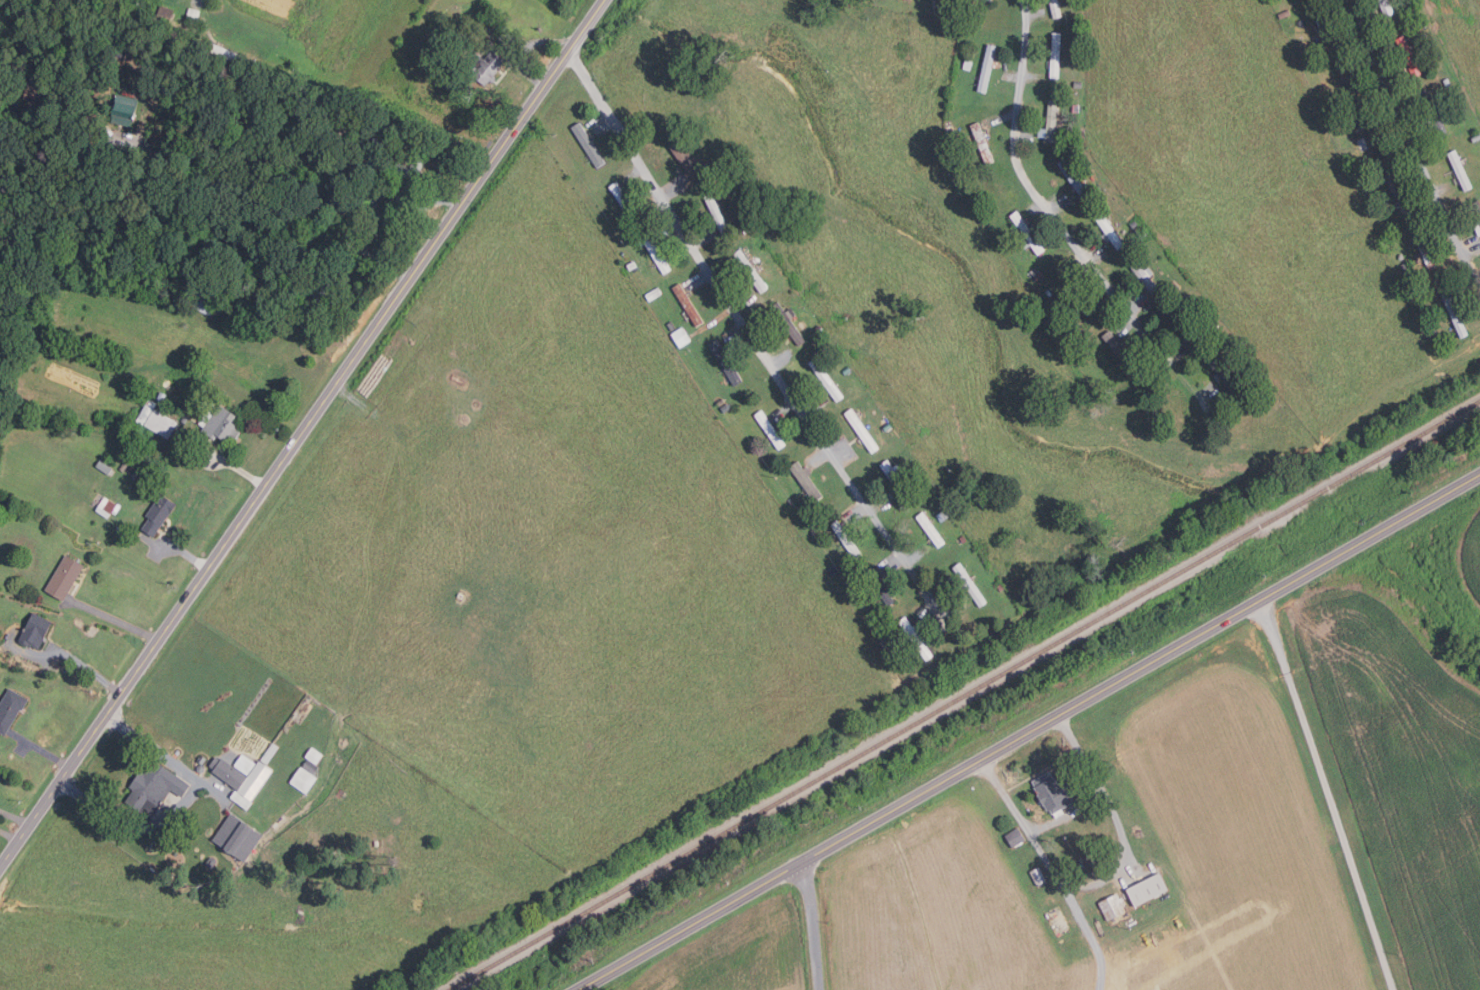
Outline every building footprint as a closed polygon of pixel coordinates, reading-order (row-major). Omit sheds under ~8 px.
[(1053,19),(1048,0),(1057,0),(1061,17),(1053,19)] [(1386,19),(1377,0),(1388,0),(1394,15),(1386,19)] [(168,25),(155,20),(161,5),(174,10),(168,25)] [(196,23),(185,20),(188,8),(199,11),(196,23)] [(1290,15),(1280,19),(1278,14),(1288,10),(1290,15)] [(1431,30),(1424,33),(1422,29),(1429,25),(1431,30)] [(182,37),(176,34),(178,29),(184,31),(182,37)] [(1058,78),(1049,78),(1052,33),(1061,34),(1058,78)] [(1414,78),(1396,40),(1404,36),(1421,74),(1414,78)] [(241,65),(208,51),(211,43),(244,57),(241,65)] [(996,46),(986,94),(976,92),(986,44),(996,46)] [(485,86),(463,68),(476,52),(485,59),(492,50),(506,62),(494,76),(497,79),(493,84),(489,81),(485,86)] [(970,71),(962,69),(965,59),(972,61),(970,71)] [(1451,85),(1446,87),(1443,81),(1448,79),(1451,85)] [(131,127),(110,121),(117,95),(138,100),(131,127)] [(373,110),(361,106),(365,97),(376,101),(373,110)] [(1054,142),(1045,142),(1045,138),(1038,138),(1039,129),(1046,129),(1049,100),(1057,101),(1054,142)] [(91,116),(79,114),(81,106),(92,108),(91,116)] [(985,164),(970,125),(978,122),(993,161),(985,164)] [(595,165),(573,129),(581,125),(603,161),(595,165)] [(1471,138),(1479,134),(1479,140),(1473,144),(1471,138)] [(693,181),(668,145),(675,140),(701,176),(693,181)] [(362,163),(353,157),(363,142),(371,148),(362,163)] [(94,156),(84,162),(78,151),(88,145),(94,156)] [(1464,192),(1447,154),(1455,150),(1472,188),(1464,192)] [(1084,202),(1056,162),(1064,157),(1091,196),(1084,202)] [(704,174),(700,167),(709,161),(713,168),(704,174)] [(578,169),(572,171),(570,165),(575,163),(578,169)] [(1362,174),(1354,178),(1351,173),(1359,169),(1362,174)] [(626,212),(609,186),(617,182),(633,208),(626,212)] [(720,233),(704,198),(711,195),(727,230),(720,233)] [(1478,201),(1479,205),(1479,226),(1470,204),(1478,201)] [(1117,250),(1109,239),(1106,242),(1101,234),(1104,232),(1091,212),(1098,207),(1124,245),(1117,250)] [(1037,255),(1030,245),(1024,249),(1021,244),(1026,240),(1009,216),(1016,211),(1023,220),(1026,217),(1031,224),(1028,227),(1044,250),(1037,255)] [(1138,223),(1133,228),(1130,224),(1135,220),(1138,223)] [(1143,229),(1137,234),(1133,230),(1139,225),(1143,229)] [(1429,271),(1411,233),(1418,229),(1436,268),(1429,271)] [(1147,234),(1138,242),(1135,238),(1144,230),(1147,234)] [(663,274),(642,239),(649,234),(671,270),(663,274)] [(740,248),(769,288),(762,293),(733,253),(740,248)] [(1166,297),(1159,302),(1130,266),(1136,260),(1166,297)] [(1039,282),(1030,271),(1036,267),(1045,278),(1039,282)] [(696,327),(672,288),(680,283),(704,322),(696,327)] [(662,293),(649,301),(645,294),(658,286),(662,293)] [(1181,295),(1173,301),(1170,297),(1177,290),(1181,295)] [(1459,340),(1440,295),(1448,292),(1468,336),(1459,340)] [(799,347),(771,307),(778,302),(806,341),(799,347)] [(1208,326),(1205,322),(1209,318),(1213,322),(1208,326)] [(819,334),(814,328),(819,324),(824,330),(819,334)] [(691,339),(680,347),(671,334),(683,326),(691,339)] [(1129,374),(1101,335),(1110,329),(1138,367),(1129,374)] [(1222,343),(1217,337),(1222,333),(1227,339),(1222,343)] [(1086,343),(1082,338),(1085,335),(1090,340),(1086,343)] [(734,386),(708,345),(716,340),(742,382),(734,386)] [(837,402),(808,363),(815,357),(844,397),(837,402)] [(851,370),(845,374),(842,370),(849,366),(851,370)] [(163,402),(156,399),(159,391),(166,394),(163,402)] [(141,430),(133,426),(148,398),(157,403),(153,409),(176,422),(168,438),(144,425),(141,430)] [(730,409),(723,412),(720,407),(727,403),(730,409)] [(232,443),(228,440),(226,443),(216,436),(213,439),(200,430),(202,427),(197,424),(206,411),(211,415),(218,404),(235,416),(231,422),(238,427),(236,430),(239,432),(232,443)] [(872,454),(845,414),(852,408),(879,448),(872,454)] [(753,414),(761,409),(785,444),(778,449),(753,414)] [(891,426),(885,431),(882,427),(888,422),(891,426)] [(107,474),(95,465),(99,459),(112,468),(107,474)] [(908,505),(880,465),(888,460),(915,500),(908,505)] [(123,471),(119,468),(123,462),(128,466),(123,471)] [(815,501),(790,467),(798,462),(822,496),(815,501)] [(920,475),(916,478),(912,472),(916,469),(920,475)] [(139,474),(134,480),(129,476),(134,470),(139,474)] [(151,538),(139,529),(148,517),(144,515),(159,493),(175,504),(151,538)] [(107,518),(95,510),(104,496),(116,504),(107,518)] [(950,515),(945,518),(940,512),(946,508),(950,515)] [(938,547),(915,516),(922,511),(945,542),(938,547)] [(855,560),(830,525),(838,520),(840,523),(843,521),(848,529),(845,531),(862,555),(855,560)] [(63,600),(44,589),(64,553),(83,564),(63,600)] [(980,608),(952,568),(960,563),(987,603),(980,608)] [(888,607),(864,572),(871,567),(895,602),(888,607)] [(1001,591),(997,586),(1001,583),(1005,588),(1001,591)] [(36,648),(26,643),(25,646),(15,641),(31,611),(50,621),(36,648)] [(899,621),(906,616),(934,656),(927,661),(899,621)] [(886,650),(880,641),(886,636),(893,645),(886,650)] [(3,735),(0,733),(0,700),(8,687),(28,699),(21,711),(19,709),(3,735)] [(266,764),(259,760),(272,742),(278,747),(266,764)] [(315,764),(304,756),(310,747),(321,754),(315,764)] [(201,765),(196,761),(201,754),(206,759),(201,765)] [(246,774),(233,765),(241,754),(254,764),(246,774)] [(235,789),(211,771),(213,768),(208,765),(214,757),(218,760),(220,758),(245,776),(235,789)] [(312,774),(302,767),(306,759),(317,767),(312,774)] [(149,819),(124,801),(132,790),(128,787),(139,770),(143,773),(146,767),(148,768),(154,760),(190,785),(181,797),(161,784),(157,791),(164,796),(149,819)] [(246,810),(229,798),(234,791),(236,792),(258,761),(272,771),(250,801),(251,803),(246,810)] [(306,794),(288,782),(299,766),(317,778),(306,794)] [(1056,818),(1053,813),(1052,814),(1050,809),(1048,810),(1044,803),(1042,804),(1037,795),(1039,794),(1032,781),(1049,771),(1052,777),(1053,776),(1057,784),(1066,779),(1077,800),(1061,808),(1064,814),(1056,818)] [(242,863),(210,841),(229,812),(262,835),(242,863)] [(1017,827),(1025,840),(1011,848),(1004,836),(1017,827)] [(1037,885),(1029,871),(1038,866),(1046,881),(1037,885)] [(1133,907),(1125,890),(1158,873),(1167,890),(1133,907)] [(1107,921),(1097,903),(1116,893),(1118,898),(1121,897),(1126,906),(1123,907),(1125,911),(1107,921)]
